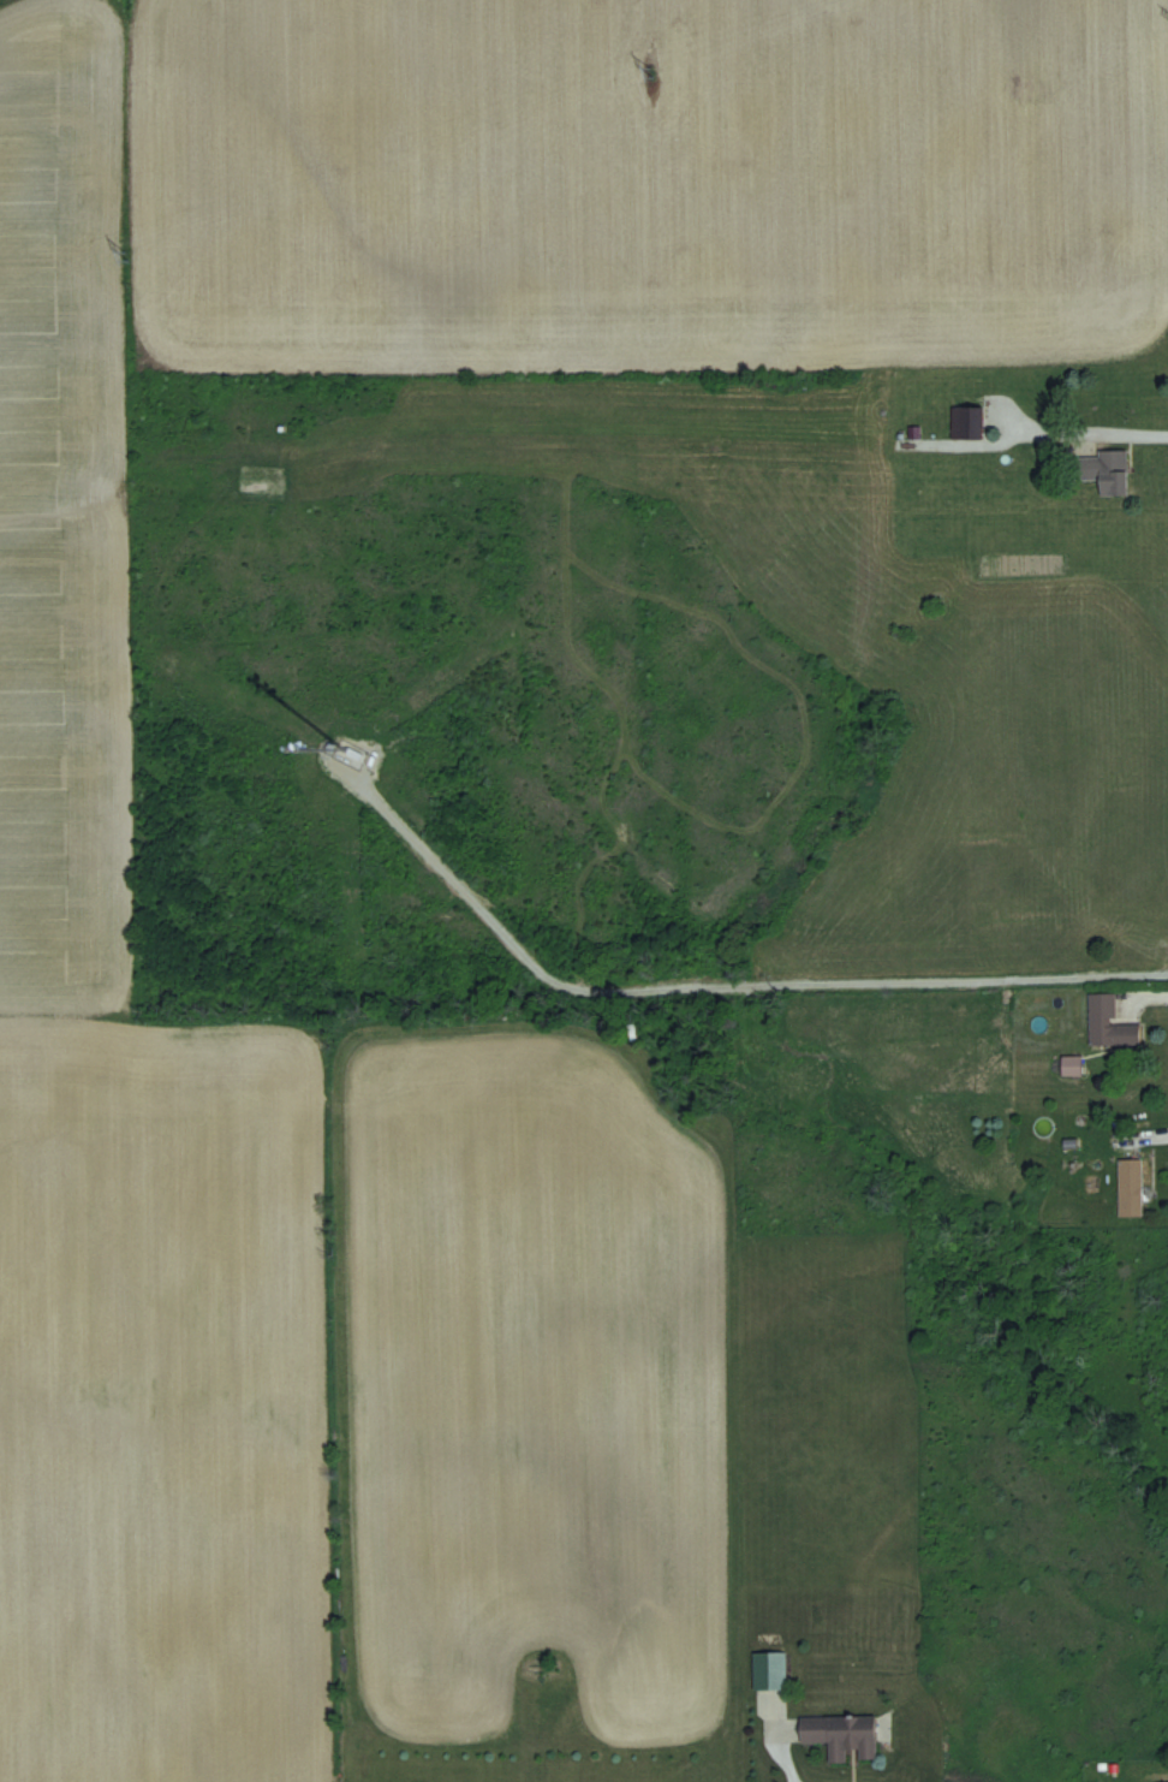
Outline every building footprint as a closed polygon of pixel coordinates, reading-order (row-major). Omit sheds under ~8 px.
[(952,408),(952,440),(982,440),(982,408),(952,408)] [(1099,450),(1099,497),(1129,497),(1129,450),(1099,450)] [(1091,1045),(1142,1045),(1142,1023),(1117,1023),(1117,993),(1091,993),(1091,1045)] [(1082,1057),(1064,1057),(1064,1075),(1082,1075),(1082,1057)] [(1143,1158),(1120,1158),(1120,1216),(1143,1216),(1143,1158)] [(787,1689),(787,1652),(755,1652),(755,1689),(787,1689)] [(801,1717),(801,1743),(829,1743),(829,1762),(877,1761),(876,1716),(801,1717)]
